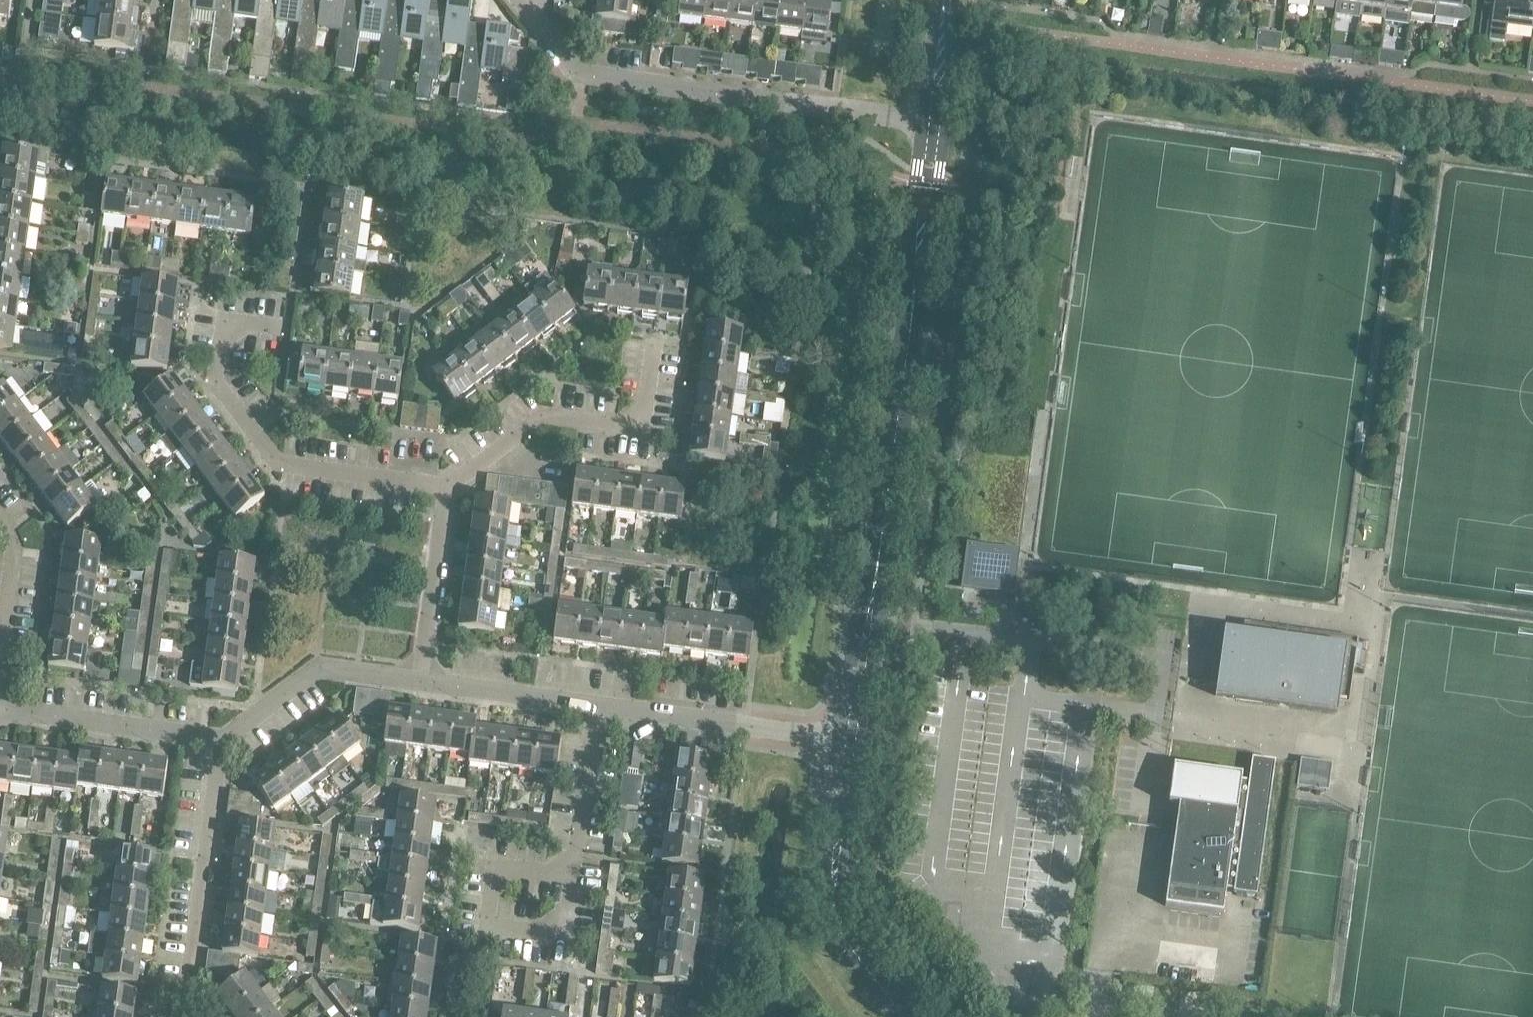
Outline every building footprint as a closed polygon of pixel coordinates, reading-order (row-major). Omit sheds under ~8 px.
[(9,19),(12,0),(0,0),(0,18),(9,19)] [(98,20),(131,24),(137,24),(139,9),(133,8),(134,0),(100,0),(98,20)] [(217,8),(218,0),(175,0),(166,66),(185,68),(194,5),(216,8),(217,8)] [(217,8),(216,8),(207,71),(227,74),(236,11),(258,14),(260,0),(218,0),(217,8)] [(258,14),(249,77),(268,80),(277,16),(299,19),(302,0),(260,0),(258,14)] [(341,25),(344,5),(345,5),(345,0),(320,0),(320,2),(306,0),(302,0),(299,19),(292,69),(293,69),(312,72),(319,22),(341,25)] [(382,31),(386,0),(387,0),(388,0),(363,0),(362,8),(345,5),(344,5),(341,25),(335,68),(354,71),(360,28),(382,31)] [(382,31),(374,94),(390,97),(391,83),(395,83),(402,34),(424,37),(427,16),(428,17),(430,0),(405,0),(405,3),(387,0),(386,0),(382,31)] [(428,17),(427,16),(424,37),(418,79),(437,82),(443,39),(466,42),(467,42),(472,0),(447,0),(445,19),(428,17)] [(633,0),(599,0),(597,17),(593,16),(591,31),(624,35),(626,22),(630,23),(633,0)] [(678,16),(703,19),(706,0),(680,0),(678,16)] [(728,22),(731,0),(706,0),(703,19),(728,22)] [(728,22),(752,26),(756,0),(731,0),(728,22)] [(752,26),(777,29),(781,0),(756,0),(752,26)] [(801,32),(805,0),(781,0),(777,29),(801,32)] [(812,0),(805,0),(801,32),(827,36),(832,3),(812,0)] [(1361,5),(1359,16),(1384,19),(1387,0),(1361,0),(1361,5)] [(1410,14),(1412,0),(1387,0),(1384,19),(1384,21),(1409,25),(1410,14)] [(1410,14),(1435,18),(1435,17),(1438,0),(1412,0),(1410,14)] [(1435,17),(1462,21),(1465,20),(1467,18),(1469,15),(1469,12),(1468,10),(1467,8),(1465,7),(1462,6),(1463,0),(1438,0),(1435,17)] [(1490,40),(1505,42),(1507,26),(1532,30),(1532,0),(1495,0),(1490,40)] [(843,5),(832,4),(831,14),(841,16),(843,5)] [(45,24),(60,26),(62,15),(47,13),(45,24)] [(1162,34),(1164,18),(1151,16),(1149,32),(1162,34)] [(127,50),(131,24),(98,20),(94,45),(127,50)] [(524,84),(528,52),(508,49),(509,41),(511,24),(487,21),(484,45),(467,42),(466,42),(457,105),(476,107),(482,69),(504,72),(503,81),(524,84)] [(1280,51),(1282,35),(1276,34),(1273,51),(1280,51)] [(1329,55),(1330,45),(1320,44),(1319,54),(1329,55)] [(675,48),(673,63),(684,64),(686,49),(675,48)] [(116,59),(126,60),(127,51),(117,50),(116,59)] [(697,66),(708,68),(710,53),(699,51),(697,66)] [(1363,64),(1363,63),(1364,58),(1360,52),(1355,52),(1353,62),(1363,64)] [(723,54),(721,69),(733,71),(735,56),(723,54)] [(758,74),(760,59),(748,58),(746,73),(758,74)] [(782,78),(784,62),(773,61),(770,76),(782,78)] [(795,79),(807,81),(809,66),(797,64),(795,79)] [(510,87),(509,94),(522,96),(523,89),(510,87)] [(2,148),(1,158),(0,157),(0,173),(45,179),(48,154),(2,148)] [(31,202),(35,178),(45,179),(0,173),(0,198),(31,202)] [(85,176),(84,184),(95,185),(96,177),(85,176)] [(101,217),(126,220),(132,180),(131,180),(131,184),(122,183),(122,180),(108,178),(108,177),(107,177),(107,179),(106,179),(105,186),(101,217)] [(126,220),(151,223),(156,183),(155,188),(146,186),(147,183),(132,181),(132,180),(126,220)] [(151,223),(176,226),(181,187),(180,187),(180,191),(171,190),(171,186),(157,184),(157,183),(156,183),(151,223)] [(93,196),(95,185),(84,184),(82,195),(93,196)] [(176,226),(201,230),(206,190),(205,190),(205,194),(195,193),(196,189),(182,188),(182,187),(181,187),(176,226)] [(201,230),(225,233),(230,193),(229,197),(220,196),(221,193),(206,191),(206,190),(201,230)] [(231,193),(230,193),(225,233),(250,236),(255,201),(245,199),(245,196),(231,194),(231,193)] [(320,216),(359,222),(362,198),(327,193),(326,202),(323,202),(321,216),(320,216)] [(31,202),(0,198),(0,223),(28,227),(31,202)] [(317,241),(356,247),(359,222),(320,216),(320,217),(324,218),(323,227),(319,227),(318,241),(317,241)] [(398,218),(397,227),(409,228),(410,220),(398,218)] [(25,252),(28,227),(0,223),(0,248),(25,252)] [(79,225),(78,234),(88,235),(89,227),(79,225)] [(407,239),(409,228),(397,227),(396,237),(407,239)] [(87,245),(88,235),(78,234),(76,244),(87,245)] [(609,247),(617,248),(619,236),(610,235),(609,247)] [(628,237),(619,236),(617,248),(626,249),(628,237)] [(313,265),(313,266),(353,271),(365,273),(366,262),(354,261),(356,247),(317,241),(316,242),(321,243),(320,252),(316,251),(314,266),(313,265)] [(658,254),(666,255),(668,243),(659,242),(658,254)] [(677,244),(668,243),(666,255),(676,256),(677,244)] [(523,245),(515,251),(522,260),(530,254),(523,245)] [(22,276),(25,252),(0,248),(0,273),(22,276)] [(558,260),(569,262),(571,249),(560,248),(558,260)] [(111,264),(120,265),(121,255),(112,253),(111,264)] [(131,256),(121,255),(120,265),(129,267),(131,256)] [(160,271),(170,272),(171,261),(162,260),(160,271)] [(180,262),(171,261),(170,272),(178,273),(180,262)] [(209,277),(219,279),(220,268),(211,266),(209,277)] [(349,297),(353,271),(313,266),(313,267),(318,267),(316,276),(313,276),(311,290),(310,290),(310,291),(314,292),(349,297)] [(229,269),(220,268),(219,279),(227,280),(229,269)] [(392,268),(391,276),(402,278),(403,269),(392,268)] [(490,270),(484,275),(491,283),(497,279),(490,270)] [(609,309),(614,273),(589,270),(584,305),(593,307),(593,310),(607,312),(607,313),(608,313),(609,309)] [(677,282),(663,280),(659,315),(667,317),(667,320),(681,322),(681,323),(682,323),(683,319),(690,273),(679,272),(677,282)] [(22,276),(0,273),(0,298),(18,301),(22,276)] [(634,312),(639,277),(614,273),(609,309),(618,310),(617,313),(632,315),(632,316),(633,316),(634,312)] [(102,275),(94,274),(92,288),(100,290),(102,275)] [(72,275),(71,282),(82,283),(83,276),(72,275)] [(483,290),(491,283),(484,275),(476,281),(483,290)] [(401,288),(402,278),(391,276),(389,286),(401,288)] [(663,280),(639,277),(634,312),(643,313),(642,317),(656,319),(658,320),(658,315),(659,315),(663,280)] [(142,279),(139,302),(174,306),(177,283),(142,279)] [(80,294),(82,283),(71,282),(69,293),(80,294)] [(552,283),(532,298),(554,326),(561,321),(563,324),(575,315),(575,316),(576,315),(574,311),(552,283)] [(91,295),(89,310),(97,311),(99,296),(91,295)] [(15,325),(18,301),(0,298),(0,323),(15,325)] [(554,326),(532,298),(513,313),(535,341),(541,336),(543,339),(555,330),(556,331),(557,330),(554,326)] [(451,300),(444,304),(451,313),(457,309),(451,300)] [(172,327),(174,306),(139,302),(136,323),(172,327)] [(443,320),(451,313),(444,304),(436,311),(443,320)] [(385,307),(375,306),(373,322),(383,323),(385,307)] [(349,319),(357,320),(359,308),(350,307),(349,319)] [(369,310),(359,308),(357,320),(367,321),(369,310)] [(398,325),(408,327),(410,312),(400,311),(398,325)] [(513,313),(493,328),(515,356),(522,351),(524,354),(535,345),(536,346),(537,345),(534,341),(535,341),(513,313)] [(96,318),(88,316),(86,332),(94,333),(96,318)] [(12,350),(15,325),(0,323),(0,349),(12,350)] [(169,349),(172,327),(136,323),(133,344),(169,349)] [(65,324),(64,332),(75,333),(76,325),(65,324)] [(704,347),(740,352),(743,330),(707,325),(704,347)] [(24,328),(22,345),(62,350),(64,333),(24,328)] [(514,356),(515,356),(493,328),(473,343),(495,371),(502,366),(504,369),(515,360),(516,361),(517,360),(514,356)] [(93,339),(85,338),(83,352),(91,354),(93,339)] [(473,343),(453,358),(475,386),(482,381),(484,384),(496,375),(496,376),(497,375),(495,371),(473,343)] [(166,371),(169,349),(133,344),(131,366),(166,371)] [(704,347),(701,369),(737,374),(740,352),(704,347)] [(322,393),(328,354),(303,350),(290,349),(287,373),(300,374),(298,386),(308,387),(308,390),(322,392),(322,393)] [(766,361),(766,356),(767,352),(752,351),(751,359),(766,361)] [(766,356),(766,361),(776,362),(781,362),(781,358),(782,354),(767,352),(766,356)] [(353,357),(328,354),(322,393),(323,393),(324,389),(333,390),(332,394),(346,396),(346,397),(347,397),(353,357)] [(371,400),(372,400),(377,360),(353,357),(347,397),(348,397),(348,392),(357,394),(357,397),(371,399),(371,400)] [(475,387),(475,386),(453,358),(433,374),(455,402),(462,396),(464,399),(476,390),(476,391),(477,390),(475,387)] [(776,362),(775,373),(788,374),(789,374),(791,359),(790,359),(781,358),(781,362),(776,362)] [(403,364),(377,360),(372,400),(373,396),(382,397),(381,401),(396,403),(397,404),(397,399),(398,399),(403,364)] [(43,373),(58,375),(59,366),(45,364),(43,373)] [(75,368),(59,366),(58,375),(74,377),(75,368)] [(701,369),(698,390),(734,395),(737,374),(701,369)] [(142,396),(156,414),(184,393),(171,375),(142,396)] [(16,401),(3,383),(0,385),(0,414),(16,401)] [(731,416),(734,395),(698,390),(695,411),(731,416)] [(156,414),(169,432),(198,410),(184,393),(156,414)] [(745,401),(760,403),(761,395),(746,393),(745,401)] [(66,400),(75,412),(82,407),(72,395),(66,400)] [(776,396),(761,395),(760,403),(775,405),(776,396)] [(765,414),(783,417),(786,401),(776,400),(776,405),(766,404),(765,414)] [(1,440),(29,419),(16,401),(0,414),(0,439),(1,440)] [(401,428),(412,429),(415,405),(404,404),(401,428)] [(412,429),(425,431),(429,407),(415,405),(412,429)] [(91,419),(82,407),(75,412),(84,424),(91,419)] [(441,409),(429,407),(425,431),(438,433),(441,409)] [(211,427),(198,410),(169,432),(182,449),(211,427)] [(695,411),(692,433),(728,438),(731,416),(695,411)] [(43,437),(29,419),(1,440),(15,458),(43,437)] [(961,591),(1014,598),(1020,552),(1026,503),(1025,503),(1036,419),(1035,419),(1030,458),(980,451),(968,545),(967,545),(961,591)] [(111,422),(106,425),(104,427),(113,439),(120,433),(111,422)] [(188,472),(195,466),(224,444),(211,427),(182,449),(183,450),(175,455),(188,472)] [(92,434),(101,446),(108,441),(98,429),(92,434)] [(724,460),(728,438),(692,433),(689,455),(724,460)] [(739,444),(754,446),(755,438),(740,436),(739,444)] [(15,458),(27,475),(56,453),(43,437),(15,458)] [(770,440),(755,438),(754,446),(769,448),(770,440)] [(124,439),(117,444),(126,456),(133,451),(124,439)] [(117,453),(108,441),(101,446),(110,458),(117,453)] [(237,461),(224,444),(195,466),(208,483),(237,461)] [(69,470),(56,453),(27,475),(40,492),(69,470)] [(130,461),(139,473),(146,468),(137,456),(130,461)] [(250,478),(237,461),(208,483),(221,500),(250,478)] [(124,463),(118,468),(127,480),(134,475),(124,463)] [(40,492),(53,509),(82,487),(69,470),(40,492)] [(571,506),(594,509),(598,474),(576,471),(571,506)] [(152,490),(159,485),(150,473),(143,478),(152,490)] [(594,509),(616,512),(620,477),(598,474),(594,509)] [(496,501),(506,503),(510,479),(499,477),(496,501)] [(641,480),(620,477),(616,512),(637,515),(641,480)] [(264,496),(250,478),(221,500),(235,518),(264,496)] [(522,480),(510,479),(506,503),(511,503),(518,504),(522,480)] [(518,504),(529,506),(532,482),(522,480),(518,504)] [(656,530),(657,518),(662,483),(641,480),(637,515),(635,527),(656,530)] [(544,483),(532,482),(529,506),(541,507),(544,483)] [(547,508),(553,509),(555,485),(544,483),(541,507),(547,508)] [(685,486),(662,483),(657,518),(680,521),(685,486)] [(568,486),(555,485),(553,509),(557,509),(564,510),(568,486)] [(95,505),(82,487),(53,509),(67,527),(95,505)] [(150,497),(144,489),(136,496),(142,504),(150,497)] [(173,502),(163,490),(156,496),(166,507),(173,502)] [(506,503),(496,501),(475,498),(472,521),(508,526),(511,503),(506,503)] [(186,519),(177,507),(169,513),(179,525),(186,519)] [(547,508),(545,523),(555,524),(557,509),(553,509),(547,508)] [(557,509),(555,524),(562,525),(564,510),(557,509)] [(505,547),(508,526),(472,521),(469,543),(505,547)] [(190,525),(183,530),(192,542),(199,537),(190,525)] [(552,532),(550,547),(559,548),(561,533),(552,532)] [(66,536),(63,558),(98,563),(101,541),(66,536)] [(469,543),(466,564),(502,569),(505,547),(469,543)] [(572,554),(587,556),(588,547),(573,545),(572,554)] [(603,549),(588,547),(587,556),(602,558),(603,549)] [(653,549),(652,556),(667,558),(666,567),(671,568),(672,561),(681,562),(683,551),(682,550),(675,550),(675,552),(653,549)] [(163,551),(161,565),(170,567),(172,552),(163,551)] [(615,560),(630,562),(632,553),(616,551),(615,560)] [(556,569),(558,555),(549,553),(547,568),(556,569)] [(630,562),(645,564),(646,555),(632,553),(630,562)] [(148,554),(146,569),(155,570),(157,555),(148,554)] [(651,565),(666,567),(667,558),(652,556),(651,565)] [(219,557),(216,580),(252,584),(255,562),(219,557)] [(63,558),(60,581),(95,586),(98,563),(63,558)] [(564,568),(579,570),(580,561),(565,559),(564,568)] [(586,563),(585,571),(586,571),(599,573),(601,565),(586,563)] [(466,564),(464,585),(499,590),(502,569),(466,564)] [(608,565),(606,574),(622,576),(623,567),(608,565)] [(628,577),(643,579),(644,570),(629,568),(628,577)] [(152,585),(155,570),(146,569),(143,584),(152,585)] [(585,580),(586,571),(585,571),(579,570),(577,579),(585,580)] [(651,571),(650,580),(665,581),(666,573),(651,571)] [(690,574),(687,589),(696,590),(698,575),(690,574)] [(547,575),(545,590),(553,591),(555,576),(547,575)] [(160,578),(157,594),(166,595),(168,580),(160,578)] [(216,580),(213,602),(249,606),(252,584),(216,580)] [(732,580),(730,595),(739,596),(741,581),(732,580)] [(93,606),(95,586),(60,581),(57,601),(93,606)] [(464,585),(461,606),(496,611),(499,590),(464,585)] [(694,605),(696,590),(687,589),(685,604),(694,605)] [(164,610),(166,595),(157,594),(155,608),(164,610)] [(543,597),(531,595),(529,605),(542,607),(543,597)] [(737,611),(739,596),(730,595),(728,610),(737,611)] [(542,611),(550,612),(552,597),(544,596),(542,611)] [(142,597),(140,612),(149,613),(151,598),(142,597)] [(90,627),(93,606),(57,601),(54,623),(90,627)] [(213,602),(211,622),(246,627),(249,606),(213,602)] [(493,634),(496,611),(461,606),(458,629),(493,634)] [(553,642),(575,645),(580,609),(557,606),(553,642)] [(575,645),(597,648),(601,612),(580,609),(575,645)] [(146,628),(149,613),(140,612),(137,627),(146,628)] [(597,648),(618,650),(623,615),(601,612),(597,648)] [(663,648),(683,651),(688,615),(666,612),(665,621),(666,621),(662,648),(663,648)] [(644,618),(623,615),(618,650),(639,653),(644,618)] [(683,651),(705,654),(709,618),(688,615),(683,651)] [(539,632),(548,634),(550,619),(541,618),(539,632)] [(666,621),(665,621),(644,618),(639,653),(662,656),(663,648),(662,648),(666,621)] [(731,621),(709,618),(705,654),(726,657),(731,621)] [(154,621),(152,636),(160,637),(162,622),(154,621)] [(753,625),(731,621),(726,657),(748,660),(753,625)] [(243,648),(246,627),(211,622),(208,644),(243,648)] [(54,623),(51,644),(87,649),(90,627),(54,623)] [(1349,706),(1358,640),(1244,624),(1242,637),(1227,635),(1223,663),(1214,662),(1210,687),(1220,688),(1219,693),(1216,692),(1216,696),(1224,697),(1224,695),(1232,697),(1231,698),(1280,705),(1280,703),(1288,704),(1288,706),(1338,713),(1338,709),(1335,709),(1336,704),(1349,706)] [(158,652),(160,637),(152,636),(149,651),(158,652)] [(136,640),(134,655),(143,656),(145,641),(136,640)] [(84,671),(87,649),(51,644),(48,666),(84,671)] [(205,665),(206,665),(240,670),(243,648),(208,644),(205,665)] [(140,671),(143,656),(134,655),(131,670),(140,671)] [(154,680),(156,665),(148,664),(146,679),(154,680)] [(240,670),(206,665),(205,665),(202,688),(237,692),(240,670)] [(353,713),(363,714),(366,691),(356,690),(353,713)] [(377,693),(366,691),(363,714),(373,716),(374,716),(377,693)] [(387,718),(389,707),(390,694),(377,693),(374,716),(387,718)] [(412,711),(389,707),(387,718),(374,716),(373,716),(372,724),(386,726),(384,743),(407,746),(412,711)] [(407,746),(428,749),(433,713),(412,711),(407,746)] [(428,749),(449,752),(454,716),(433,713),(428,749)] [(339,715),(322,728),(343,757),(361,743),(339,715)] [(476,719),(454,716),(449,752),(469,754),(472,755),(475,728),(476,719)] [(322,728),(305,741),(327,769),(343,757),(322,728)] [(496,730),(475,728),(472,755),(469,754),(468,763),(491,766),(496,730)] [(491,766),(513,769),(518,733),(496,730),(491,766)] [(513,769),(534,772),(539,736),(518,733),(513,769)] [(561,739),(539,736),(534,772),(556,775),(561,739)] [(305,741),(287,754),(309,783),(327,769),(305,741)] [(632,770),(639,772),(642,749),(626,746),(623,769),(632,770)] [(10,785),(15,749),(0,748),(0,784),(10,785)] [(36,752),(15,749),(10,785),(32,788),(36,752)] [(77,786),(97,788),(102,753),(79,750),(78,758),(81,758),(77,786)] [(32,788),(54,791),(59,755),(36,752),(32,788)] [(97,788),(118,791),(123,756),(102,753),(97,788)] [(676,753),(673,776),(710,781),(713,758),(676,753)] [(287,754),(269,768),(291,796),(309,783),(287,754)] [(81,758),(78,758),(59,755),(54,791),(76,793),(77,786),(81,758)] [(145,759),(123,756),(118,791),(141,794),(145,759)] [(1176,831),(1166,906),(1223,914),(1227,889),(1234,890),(1234,893),(1256,896),(1257,896),(1276,761),(1252,758),(1250,777),(1249,781),(1244,781),(1242,780),(1243,776),(1186,768),(1174,766),(1173,778),(1170,796),(1169,805),(1181,806),(1180,814),(1178,814),(1176,829),(1176,831)] [(167,762),(145,759),(141,794),(162,797),(167,762)] [(1297,785),(1297,787),(1329,792),(1333,764),(1301,760),(1297,785)] [(273,810),(291,796),(269,768),(251,782),(273,810)] [(622,776),(620,790),(629,792),(631,777),(622,776)] [(673,776),(670,797),(707,803),(710,781),(673,776)] [(387,779),(386,788),(399,790),(400,781),(387,779)] [(453,779),(451,788),(466,789),(467,780),(453,779)] [(420,793),(421,784),(409,782),(408,791),(420,793)] [(353,804),(358,801),(370,792),(369,791),(364,784),(348,797),(353,804)] [(444,787),(429,785),(428,794),(443,795),(444,787)] [(376,786),(369,791),(370,792),(358,801),(362,807),(380,794),(381,787),(376,786)] [(465,798),(466,789),(451,788),(451,787),(449,796),(465,798)] [(627,807),(629,792),(620,790),(618,806),(627,807)] [(252,807),(253,803),(254,795),(230,792),(228,804),(252,807)] [(397,818),(400,795),(388,795),(386,812),(368,809),(367,814),(367,818),(386,820),(386,817),(397,818)] [(400,795),(397,818),(433,823),(436,800),(400,795)] [(5,796),(3,811),(12,812),(13,797),(5,796)] [(330,810),(336,818),(353,804),(348,797),(330,810)] [(670,797),(667,819),(704,824),(707,803),(670,797)] [(91,800),(89,815),(98,816),(100,801),(91,800)] [(46,816),(55,817),(57,803),(48,802),(46,816)] [(261,805),(253,803),(252,807),(251,818),(259,819),(261,805)] [(251,818),(252,807),(228,804),(227,815),(251,818)] [(135,806),(132,822),(141,823),(143,807),(135,806)] [(367,818),(367,814),(368,809),(357,808),(356,817),(367,818)] [(323,827),(336,818),(330,810),(317,820),(323,827)] [(10,827),(12,812),(3,811),(1,826),(10,827)] [(518,812),(517,820),(527,821),(528,814),(518,812)] [(528,814),(527,821),(528,821),(542,823),(543,815),(528,812),(528,814)] [(467,822),(483,824),(485,816),(469,814),(467,822)] [(96,831),(98,816),(89,815),(87,830),(96,831)] [(55,817),(46,816),(44,832),(53,833),(55,817)] [(499,818),(485,816),(483,825),(498,826),(499,818)] [(370,837),(373,820),(356,818),(354,835),(370,837)] [(397,818),(394,840),(430,844),(433,823),(397,818)] [(16,819),(15,828),(27,830),(28,820),(16,819)] [(511,828),(526,830),(528,821),(527,821),(512,819),(511,828)] [(616,819),(614,833),(623,834),(625,820),(616,819)] [(667,819),(664,840),(701,845),(704,824),(667,819)] [(542,823),(528,821),(526,830),(541,832),(542,823)] [(139,837),(141,823),(132,822),(130,836),(139,837)] [(239,823),(236,845),(271,850),(274,828),(239,823)] [(621,850),(623,834),(614,833),(612,849),(621,850)] [(332,836),(323,835),(321,850),(330,851),(332,836)] [(52,840),(50,856),(59,858),(61,842),(52,840)] [(427,866),(430,844),(394,840),(391,861),(427,866)] [(698,868),(701,845),(664,840),(661,862),(698,868)] [(67,842),(66,849),(75,850),(78,851),(79,843),(67,842)] [(236,845),(233,866),(269,872),(271,850),(236,845)] [(119,848),(116,871),(152,875),(153,869),(157,869),(159,855),(155,854),(155,853),(119,848)] [(66,849),(64,864),(73,866),(75,850),(66,849)] [(352,852),(352,854),(351,861),(365,862),(366,854),(352,852)] [(380,856),(366,854),(365,862),(379,864),(379,870),(390,871),(389,883),(424,887),(427,866),(391,861),(380,860),(380,856)] [(326,872),(328,858),(321,857),(319,871),(326,872)] [(64,864),(62,880),(71,881),(73,866),(64,864)] [(610,865),(608,880),(617,881),(619,866),(610,865)] [(266,893),(269,872),(233,866),(230,888),(266,893)] [(49,867),(46,882),(56,884),(58,869),(49,867)] [(149,897),(152,875),(116,871),(113,892),(149,897)] [(668,872),(665,894),(702,899),(705,877),(668,872)] [(318,877),(316,891),(323,892),(325,878),(318,877)] [(46,882),(44,898),(53,899),(56,884),(46,882)] [(389,883),(386,904),(421,908),(424,887),(389,883)] [(263,914),(266,893),(230,888),(228,909),(263,914)] [(60,891),(58,906),(67,907),(70,892),(60,891)] [(146,918),(149,897),(113,892),(111,913),(146,918)] [(606,892),(604,908),(613,909),(615,894),(606,892)] [(343,902),(358,904),(360,896),(344,893),(343,902)] [(665,894),(662,915),(699,920),(702,899),(665,894)] [(374,898),(360,896),(358,904),(372,906),(370,924),(418,931),(421,908),(386,904),(374,902),(374,898)] [(322,900),(315,899),(313,912),(320,913),(322,900)] [(58,906),(56,923),(65,924),(67,908),(67,907),(58,906)] [(336,920),(338,908),(328,906),(326,918),(336,920)] [(611,924),(613,909),(604,908),(602,922),(611,924)] [(228,909),(225,931),(260,935),(263,914),(228,909)] [(43,911),(40,926),(50,928),(52,912),(43,911)] [(146,918),(111,913),(108,935),(143,940),(146,918)] [(662,915),(659,939),(696,944),(699,920),(662,915)] [(310,932),(317,933),(319,921),(312,920),(310,932)] [(39,939),(38,941),(47,943),(50,928),(40,926),(39,939)] [(222,954),(232,955),(241,956),(257,958),(260,935),(225,931),(222,954)] [(54,934),(52,949),(62,950),(64,936),(54,934)] [(108,935),(105,956),(140,961),(143,940),(108,935)] [(324,935),(322,949),(331,950),(333,936),(324,935)] [(600,935),(598,951),(607,952),(609,936),(600,935)] [(401,938),(398,960),(434,965),(437,943),(401,938)] [(659,939),(656,959),(693,964),(696,944),(659,939)] [(309,942),(308,952),(315,953),(316,943),(309,942)] [(52,949),(50,965),(60,966),(62,950),(52,949)] [(329,964),(331,950),(322,949),(320,962),(329,964)] [(605,967),(607,952),(598,951),(596,965),(605,967)] [(206,964),(230,967),(232,955),(222,954),(208,952),(206,964)] [(37,953),(35,969),(44,970),(46,954),(37,953)] [(230,967),(230,969),(239,971),(241,956),(232,955),(230,967)] [(137,984),(140,961),(105,956),(102,979),(137,984)] [(690,986),(693,964),(656,959),(653,981),(690,986)] [(431,987),(434,965),(398,960),(395,982),(431,987)] [(229,978),(230,970),(230,969),(230,967),(206,964),(205,975),(229,978)] [(298,973),(313,975),(314,966),(299,964),(298,973)] [(35,969),(33,984),(42,986),(44,970),(35,969)] [(527,970),(525,985),(533,986),(535,971),(527,970)] [(245,974),(216,995),(230,1013),(259,991),(245,974)] [(569,976),(567,991),(576,992),(578,977),(569,976)] [(311,979),(305,983),(315,996),(321,991),(314,982),(311,979)] [(48,981),(46,996),(55,998),(55,997),(57,987),(57,982),(48,981)] [(428,1008),(431,987),(395,982),(392,1003),(428,1008)] [(531,1001),(533,986),(525,985),(523,1000),(531,1001)] [(638,985),(637,994),(653,997),(654,995),(660,996),(660,988),(638,985)] [(329,991),(338,1002),(345,997),(336,986),(329,991)] [(1133,997),(1153,1000),(1154,989),(1134,986),(1133,997)] [(101,987),(97,1010),(133,1015),(136,992),(101,987)] [(611,989),(609,1003),(618,1004),(620,990),(611,989)] [(233,1016),(261,1016),(272,1009),(259,991),(230,1013),(233,1016)] [(574,1007),(576,992),(567,991),(565,1006),(574,1007)] [(653,997),(652,1010),(661,1011),(662,996),(660,996),(654,995),(653,997)] [(31,996),(29,1012),(38,1013),(40,997),(31,996)] [(318,1000),(324,1008),(330,1004),(324,996),(318,1000)] [(353,1008),(345,997),(338,1002),(346,1013),(353,1008)] [(428,1008),(392,1003),(390,1016),(426,1016),(428,1008)] [(618,1004),(609,1003),(607,1016),(616,1016),(618,1004)] [(43,1016),(53,1016),(54,1010),(44,1009),(43,1016)] [(272,1009),(261,1016),(278,1016),(272,1009)]
